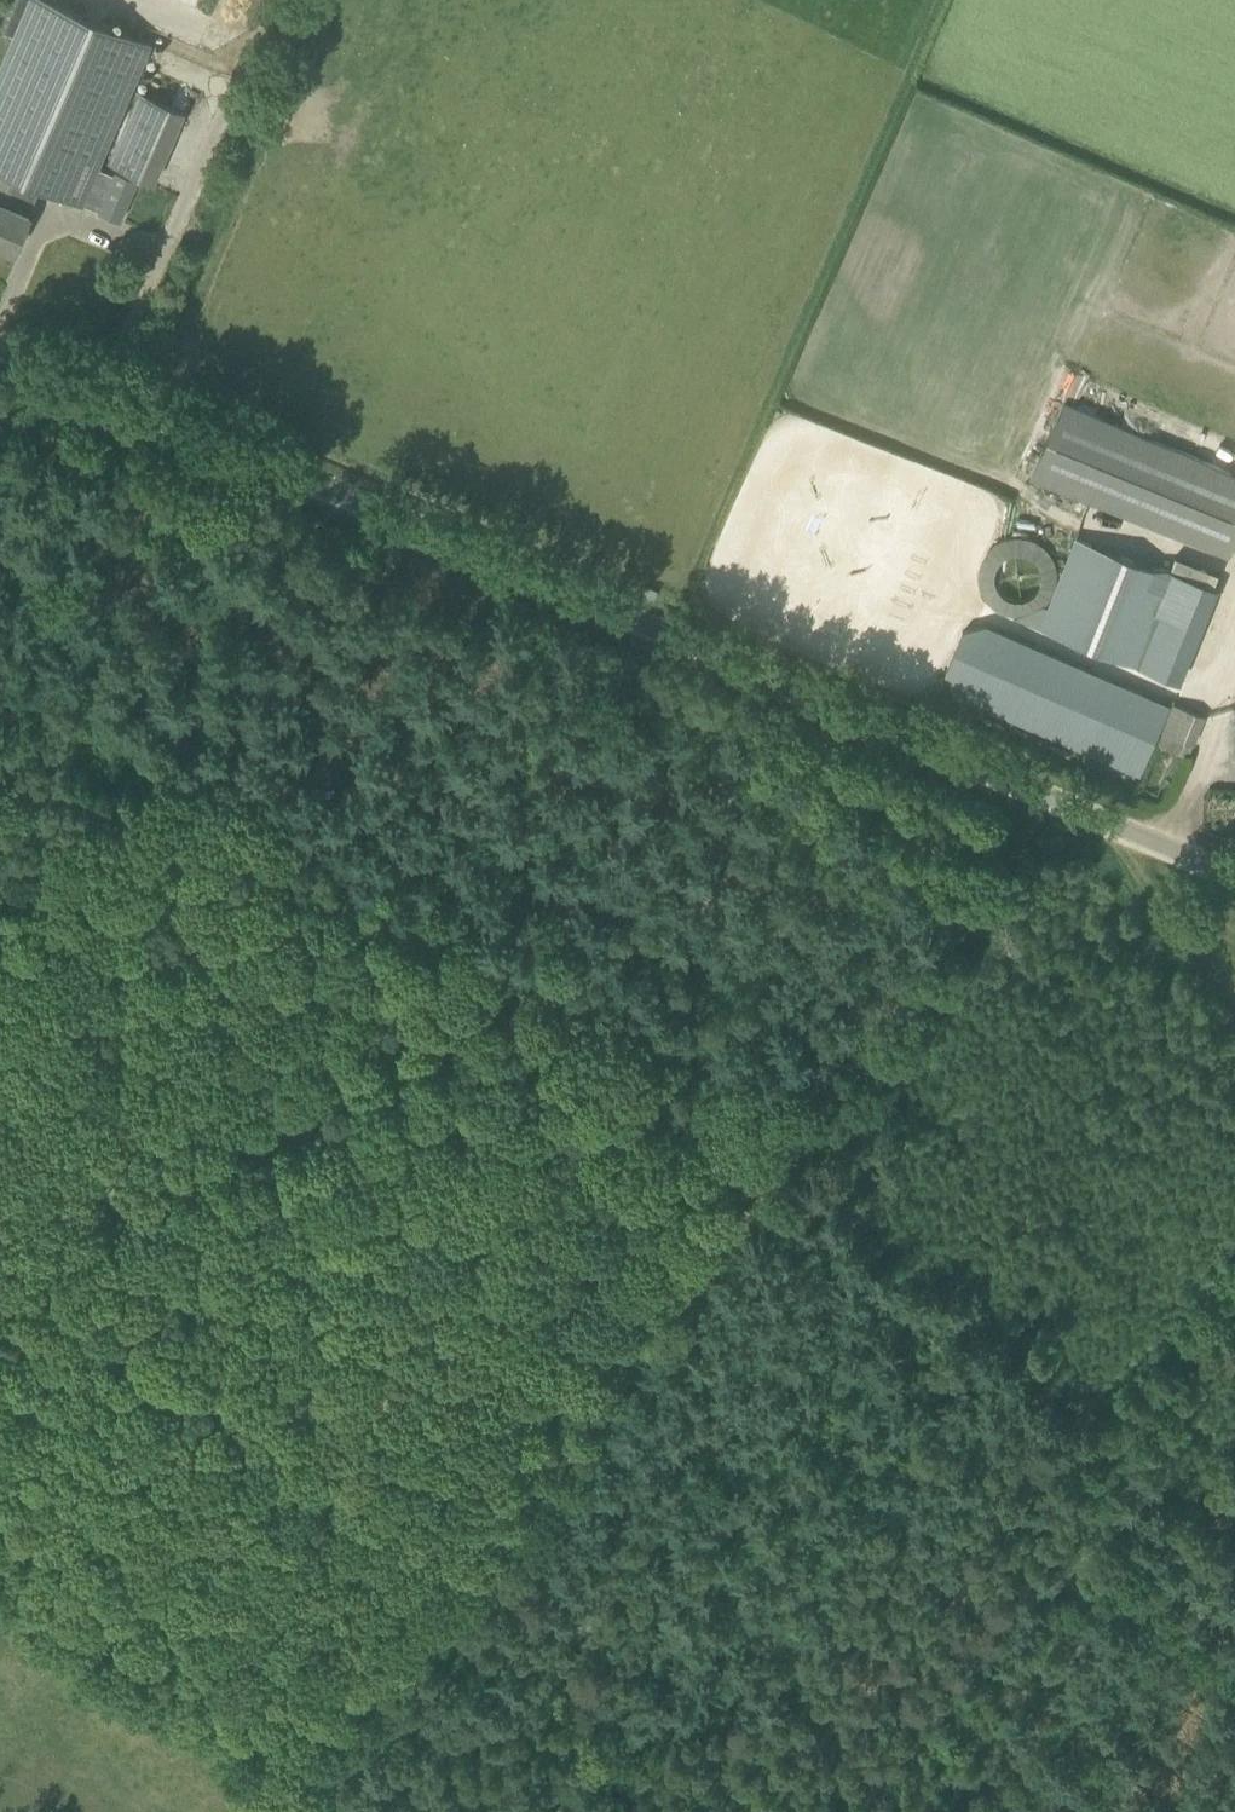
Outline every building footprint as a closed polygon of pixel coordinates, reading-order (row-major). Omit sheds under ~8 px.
[(152,42),(53,0),(27,0),(0,64),(0,244),(14,250),(42,186),(81,203),(82,202),(99,209),(119,219),(136,179),(114,169),(112,173),(99,167),(152,42)] [(107,161),(155,182),(185,111),(138,90),(107,161)] [(1028,477),(1229,555),(1234,541),(1234,474),(1062,399),(1028,477)] [(1040,627),(1180,682),(1217,587),(1165,567),(1152,567),(1075,537),(1040,627)] [(984,540),(984,594),(1051,595),(1051,564),(1032,564),(1032,540),(984,540)] [(1189,710),(959,615),(931,685),(1140,772),(1161,721),(1181,730),(1189,710)]
